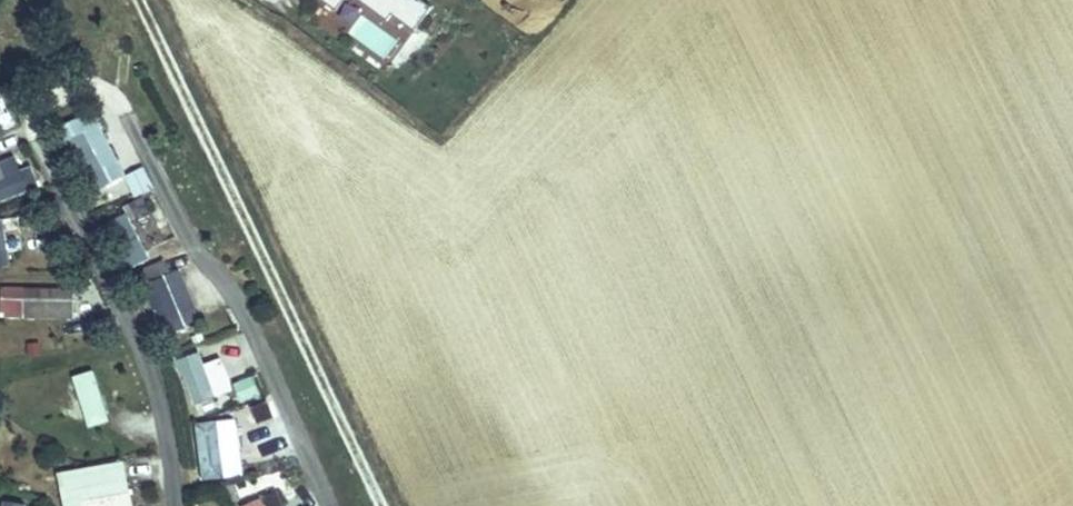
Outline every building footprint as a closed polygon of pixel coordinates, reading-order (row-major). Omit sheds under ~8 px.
[(399,14),(409,0),(378,0),(399,14)] [(0,161),(0,202),(31,191),(18,155),(0,161)] [(23,252),(17,215),(0,218),(0,256),(23,252)] [(222,357),(183,370),(195,403),(234,390),(222,357)] [(92,375),(68,376),(70,419),(94,418),(92,375)] [(255,375),(234,381),(240,401),(261,394),(255,375)] [(220,474),(243,471),(236,417),(196,423),(203,472),(219,470),(220,474)] [(128,461),(59,468),(63,505),(133,505),(128,461)] [(240,502),(242,505),(283,505),(278,489),(240,502)]
